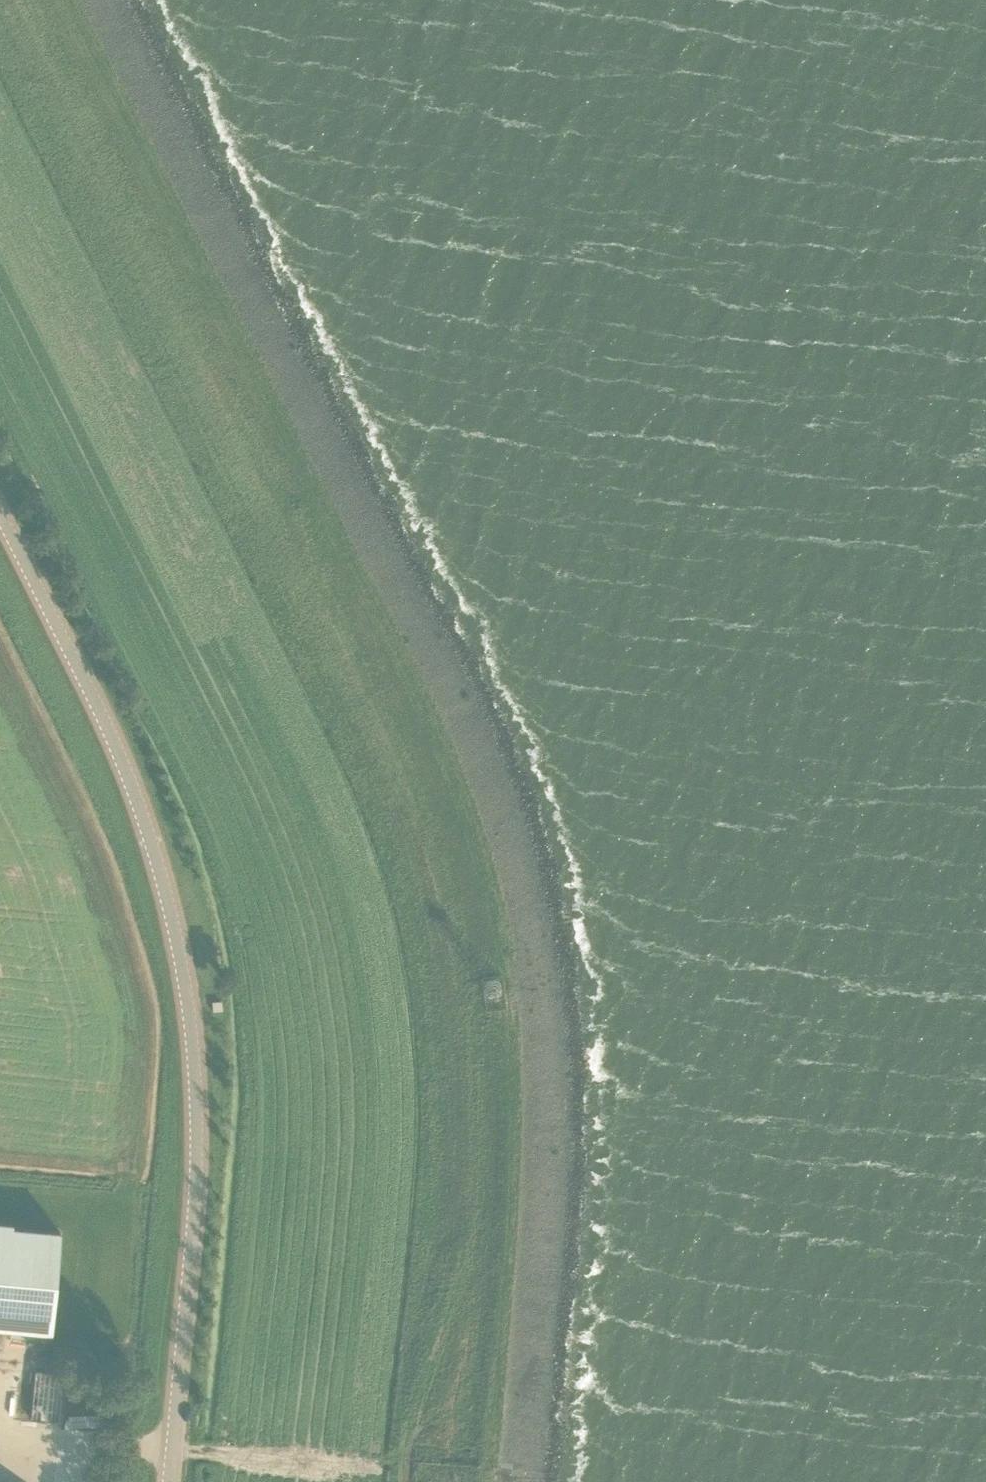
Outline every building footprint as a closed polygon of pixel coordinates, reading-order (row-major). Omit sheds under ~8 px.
[(503,976),(485,978),(487,996),(505,994),(503,976)] [(48,1328),(56,1225),(0,1221),(0,1324),(48,1328)] [(37,1373),(33,1417),(58,1420),(62,1375),(37,1373)]
